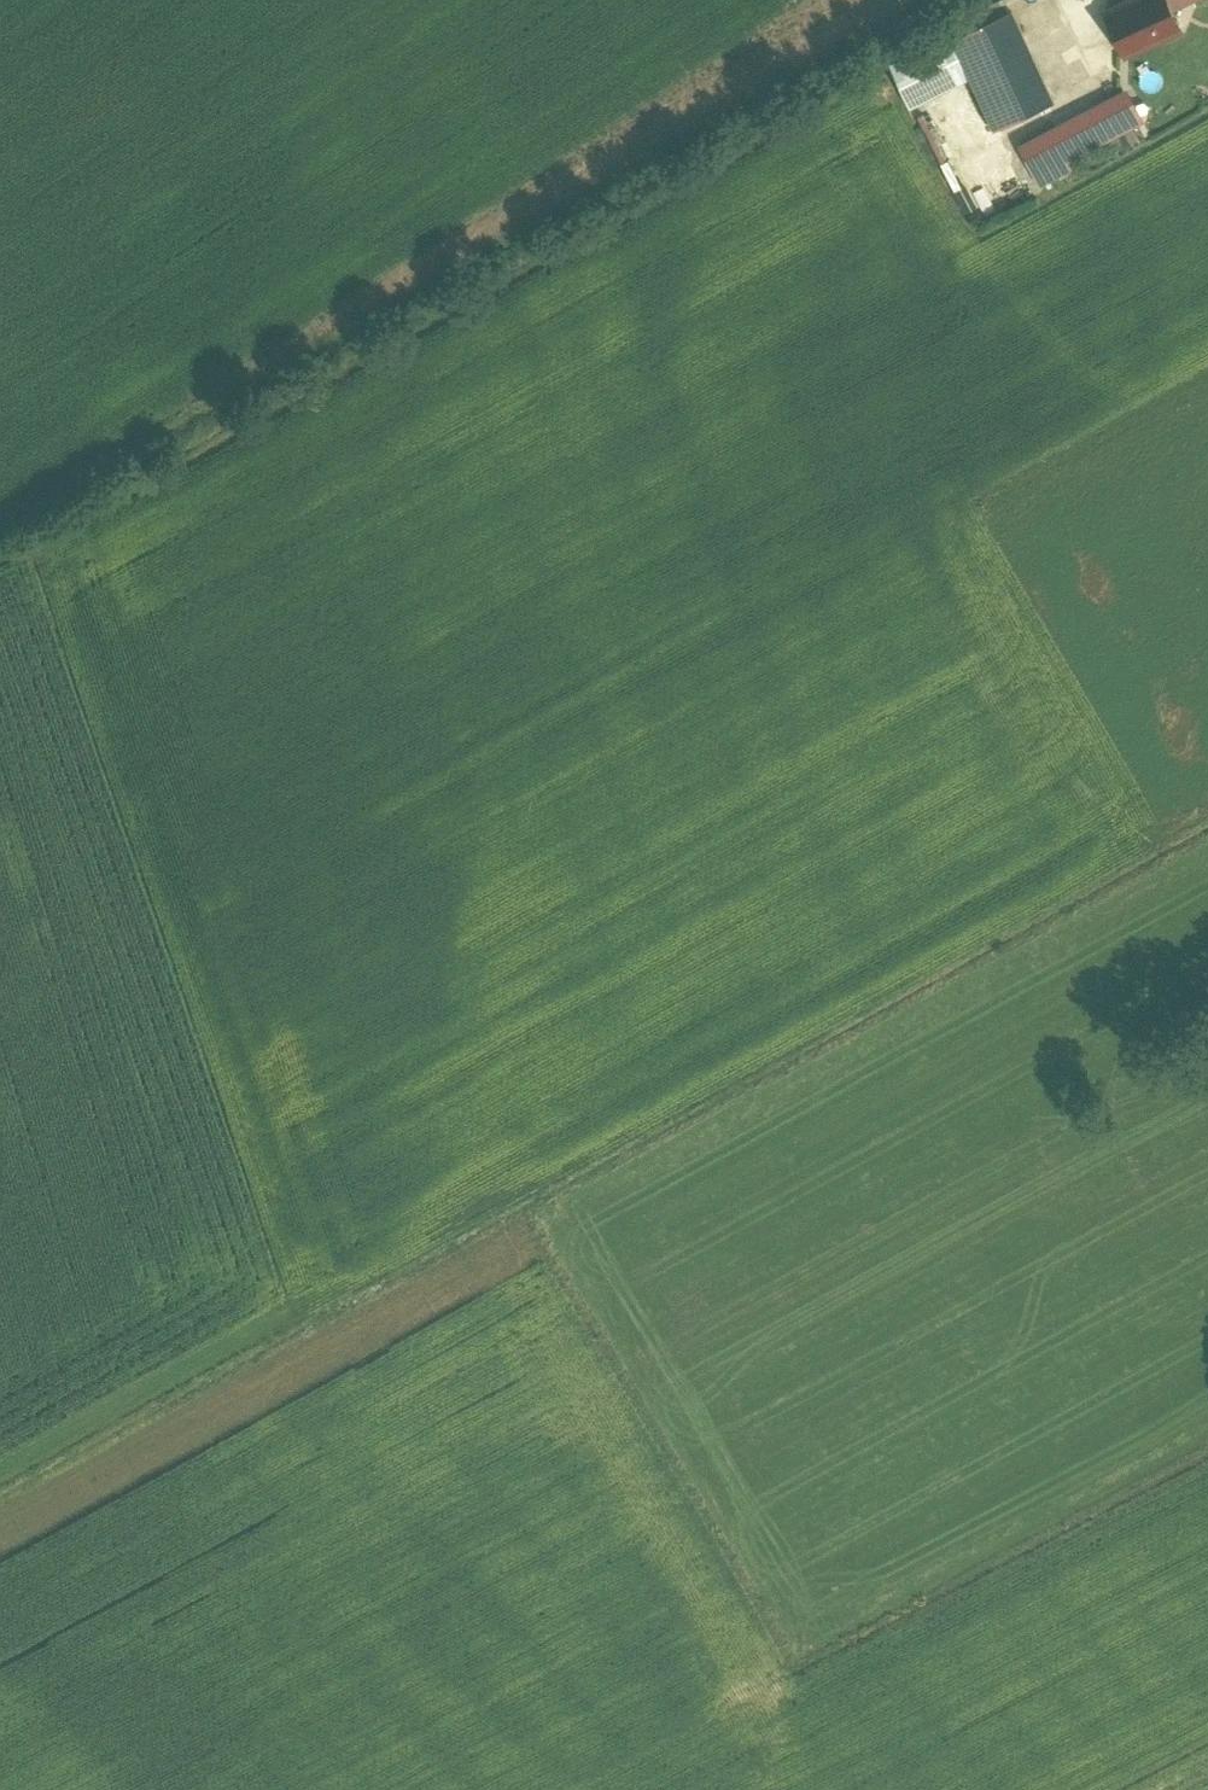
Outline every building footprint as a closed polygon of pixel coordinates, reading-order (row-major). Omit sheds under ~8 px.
[(1006,0),(1003,0),(952,24),(952,26),(957,35),(892,66),(909,102),(971,73),(996,126),(1053,99),(1006,0)] [(1110,14),(1131,57),(1180,33),(1171,14),(1200,0),(1138,0),(1110,14)] [(1038,173),(1138,124),(1126,101),(1027,151),(1038,173)]
